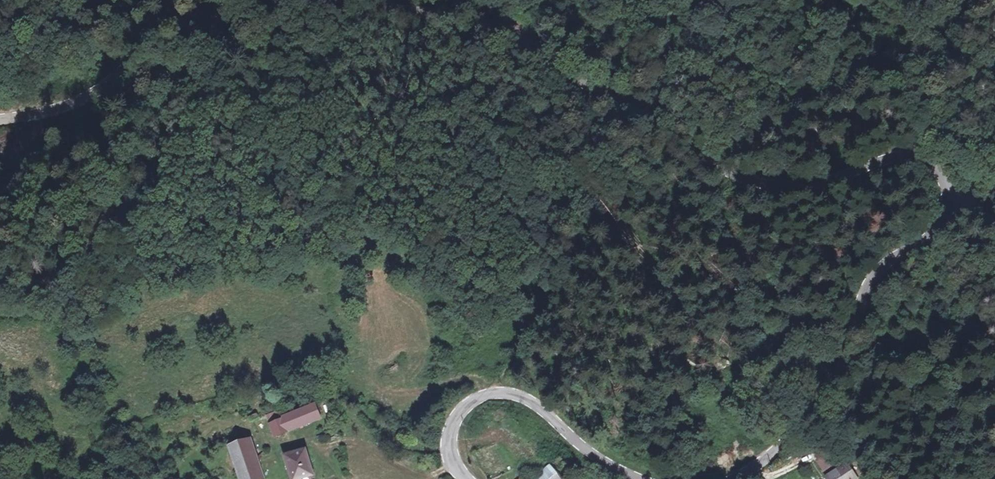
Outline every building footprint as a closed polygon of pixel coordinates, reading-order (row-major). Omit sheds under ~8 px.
[(322,418),(317,404),(283,417),(288,430),(322,418)] [(283,417),(281,412),(269,419),(275,435),(288,430),(283,417)] [(250,440),(230,448),(245,478),(251,478),(247,467),(258,462),(250,440)] [(303,450),(283,457),(292,478),(296,478),(311,474),(303,450)] [(833,457),(840,468),(849,462),(842,451),(833,457)] [(258,462),(247,467),(251,478),(259,478),(263,477),(258,462)] [(840,468),(846,478),(855,472),(849,462),(840,468)] [(552,466),(531,478),(561,478),(552,466)]
